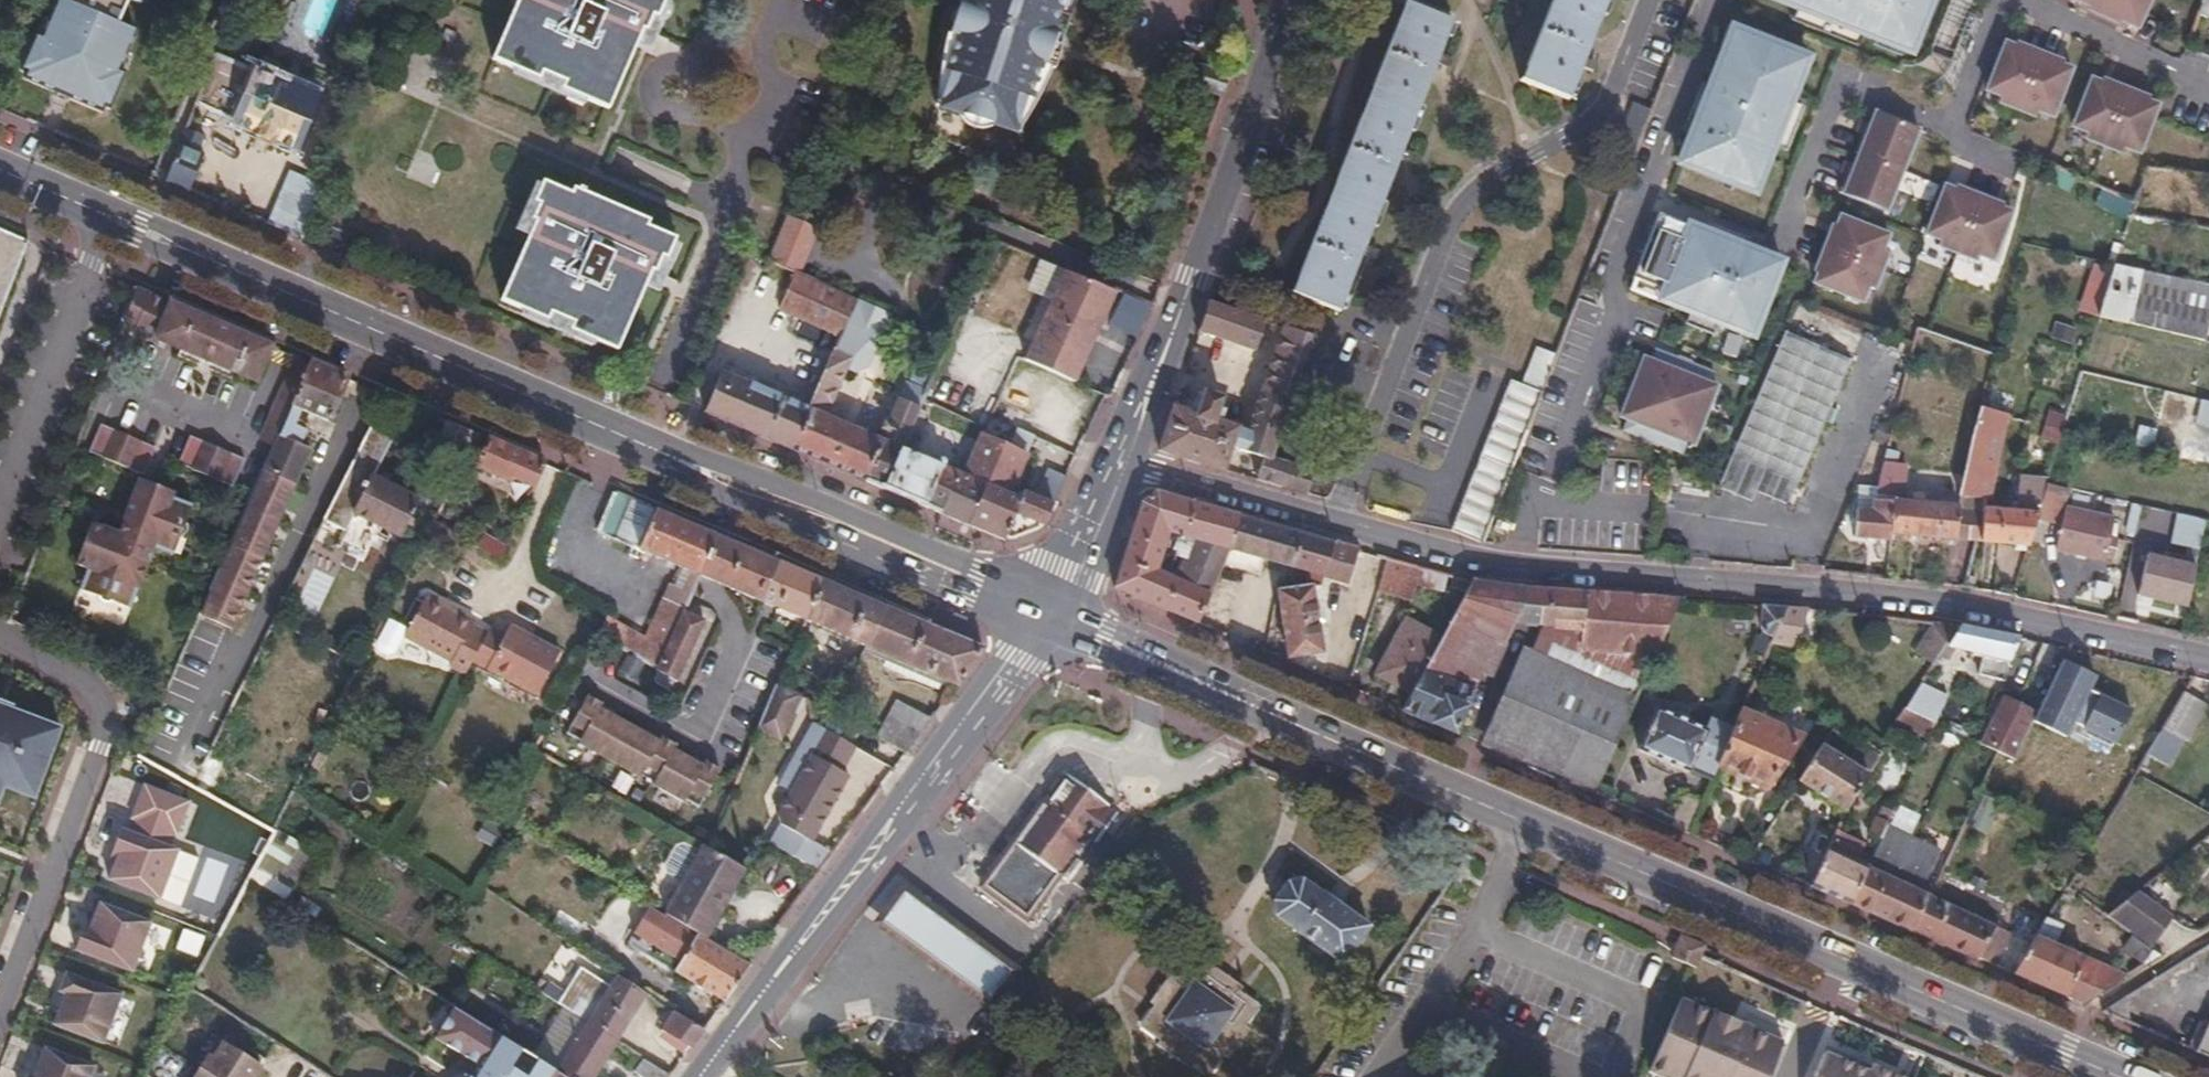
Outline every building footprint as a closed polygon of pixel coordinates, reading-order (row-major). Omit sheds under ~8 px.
[(21,73),(110,110),(138,29),(120,23),(128,0),(53,0),(21,73)] [(665,0),(520,0),(496,59),(542,79),(546,73),(566,82),(563,88),(611,109),(640,37),(644,38),(653,16),(657,17),(665,0)] [(959,3),(964,9),(959,24),(952,27),(951,32),(958,34),(947,69),(952,72),(941,106),(1014,130),(1025,95),(1031,97),(1043,63),(1055,67),(1061,7),(1064,0),(960,0),(959,3)] [(1521,80),(1568,100),(1608,0),(1552,0),(1521,80)] [(1923,61),(1941,0),(1747,0),(1745,8),(1923,61)] [(2141,39),(2158,0),(2074,0),(2071,8),(2141,39)] [(2195,16),(2208,20),(2208,0),(2200,0),(2195,16)] [(1339,312),(1452,22),(1404,4),(1294,294),(1339,312)] [(1677,177),(1763,207),(1816,54),(1730,24),(1677,177)] [(2057,129),(2077,69),(2004,44),(1984,103),(2057,129)] [(217,53),(196,104),(233,119),(233,124),(299,153),(323,95),(258,67),(256,70),(217,53)] [(2069,136),(2141,166),(2165,109),(2093,79),(2069,136)] [(1894,218),(1920,129),(1871,115),(1845,204),(1894,218)] [(188,127),(168,181),(191,191),(206,155),(201,152),(208,136),(188,127)] [(648,226),(649,220),(587,194),(586,189),(583,188),(581,191),(574,189),(572,192),(546,181),(537,203),(540,204),(533,219),(535,221),(504,300),(550,320),(553,317),(574,325),(572,330),(619,350),(650,277),(655,279),(663,261),(667,263),(677,239),(648,226)] [(1944,188),(1924,246),(1998,271),(2018,212),(1944,188)] [(284,191),(269,224),(302,238),(316,204),(284,191)] [(786,214),(766,260),(799,274),(818,229),(786,214)] [(1661,302),(1657,314),(1760,351),(1791,261),(1658,215),(1631,291),(1661,302)] [(1838,218),(1811,291),(1870,312),(1897,239),(1838,218)] [(29,239),(0,227),(0,315),(29,239)] [(2115,267),(2099,318),(2203,342),(2208,313),(2208,287),(2115,267)] [(1075,384),(1117,292),(1067,272),(1025,361),(1046,371),(1075,384)] [(857,298),(799,274),(784,313),(841,337),(857,298)] [(133,327),(154,337),(256,380),(273,346),(135,287),(122,318),(135,323),(133,327)] [(810,409),(794,450),(870,481),(886,441),(883,439),(830,416),(850,367),(860,371),(871,368),(893,313),(857,298),(841,337),(810,409)] [(1209,302),(1200,329),(1203,331),(1203,334),(1256,352),(1266,321),(1209,302)] [(2051,340),(2071,346),(2075,330),(2055,325),(2051,340)] [(1262,392),(1291,401),(1312,337),(1283,327),(1262,392)] [(1731,457),(1796,485),(1850,361),(1786,333),(1731,457)] [(1544,387),(1553,354),(1534,349),(1525,383),(1544,387)] [(310,361),(297,355),(270,418),(260,439),(274,445),(283,426),(310,361)] [(1619,425),(1698,454),(1723,384),(1645,355),(1619,425)] [(1025,361),(1018,358),(999,401),(1028,415),(1046,371),(1025,361)] [(349,378),(310,361),(283,426),(274,445),(243,518),(201,615),(207,619),(232,628),(311,449),(302,444),(309,429),(296,424),(303,409),(330,420),(349,378)] [(911,382),(929,390),(938,368),(920,361),(911,382)] [(723,372),(706,412),(794,450),(810,409),(723,372)] [(883,439),(886,441),(904,448),(914,425),(929,390),(911,382),(908,381),(883,439)] [(1452,534),(1480,547),(1525,432),(1541,395),(1512,383),(1452,534)] [(1263,458),(1272,461),(1291,401),(1262,392),(1248,433),(1218,422),(1225,398),(1204,391),(1200,403),(1195,402),(1190,414),(1174,409),(1160,451),(1227,472),(1234,449),(1263,458)] [(1963,496),(1988,502),(2006,418),(1980,412),(1963,496)] [(481,433),(448,419),(434,451),(464,465),(481,433)] [(155,445),(100,420),(88,447),(142,472),(155,445)] [(395,433),(374,422),(325,519),(346,530),(355,515),(401,537),(421,499),(375,475),(395,433)] [(1905,425),(1894,423),(1878,487),(1874,500),(1893,503),(1904,504),(1907,466),(1897,464),(1905,425)] [(2065,432),(2063,432),(2046,427),(2042,442),(2061,447),(2065,432)] [(965,474),(947,513),(1010,539),(1043,527),(1045,523),(1049,524),(1069,479),(1050,472),(1039,498),(1024,492),(1021,498),(1006,492),(1009,485),(1012,486),(1027,453),(1034,438),(1020,431),(1013,446),(984,433),(965,474)] [(245,459),(190,434),(178,462),(233,486),(245,459)] [(545,461),(490,437),(478,466),(512,480),(514,477),(535,486),(545,461)] [(1034,438),(1027,453),(1058,466),(1064,452),(1034,438)] [(886,441),(870,481),(947,513),(965,474),(904,448),(886,441)] [(1787,506),(1796,485),(1731,457),(1717,488),(1749,503),(1755,492),(1787,506)] [(1281,488),(1289,467),(1272,461),(1263,458),(1255,480),(1281,488)] [(1281,488),(1305,495),(1312,475),(1289,467),(1281,488)] [(152,482),(138,476),(114,529),(104,524),(99,535),(121,545),(126,534),(129,535),(152,482)] [(2050,485),(2041,516),(2040,522),(2061,527),(2057,551),(2105,560),(2106,552),(2115,554),(2119,531),(2111,529),(2112,517),(2066,507),(2069,490),(2050,485)] [(657,509),(617,492),(602,530),(640,548),(657,509)] [(1201,558),(1224,564),(1225,565),(1240,517),(1156,493),(1141,503),(1131,537),(1166,548),(1170,535),(1206,546),(1201,558)] [(1873,511),(1874,500),(1861,499),(1859,510),(1873,511)] [(1893,503),(1874,500),(1873,511),(1859,510),(1856,541),(1890,544),(1891,537),(1893,503)] [(1959,509),(1904,504),(1893,503),(1891,537),(1956,543),(1959,509)] [(657,509),(640,548),(700,573),(717,535),(657,509)] [(1959,509),(1956,543),(1978,545),(1985,545),(1988,512),(1959,509)] [(1988,512),(1985,545),(2032,550),(2040,522),(2041,516),(1988,512)] [(2205,522),(2181,516),(2174,552),(2198,559),(2205,522)] [(1333,543),(1240,517),(1225,565),(1247,571),(1249,567),(1252,559),(1262,562),(1322,578),(1333,543)] [(717,535),(700,573),(805,617),(821,579),(771,558),(717,535)] [(1115,588),(1199,625),(1224,564),(1201,558),(1189,583),(1158,571),(1166,548),(1131,537),(1115,588)] [(504,559),(509,545),(494,538),(488,549),(504,559)] [(1359,550),(1333,543),(1322,578),(1348,585),(1359,550)] [(2175,607),(2183,563),(2148,555),(2137,605),(2157,609),(2158,604),(2175,607)] [(1252,559),(1249,567),(1259,569),(1262,562),(1252,559)] [(1391,559),(1378,593),(1412,603),(1423,569),(1391,559)] [(885,606),(821,579),(805,617),(868,644),(885,606)] [(1530,651),(1637,697),(1677,601),(1471,582),(1441,640),(1413,694),(1405,713),(1455,735),(1481,674),(1489,678),(1512,625),(1539,630),(1530,651)] [(1313,586),(1276,591),(1286,658),(1323,652),(1313,586)] [(449,663),(466,672),(474,660),(489,632),(472,623),(475,620),(425,594),(404,635),(451,659),(449,663)] [(984,649),(885,606),(868,644),(959,682),(984,649)] [(706,619),(685,607),(677,623),(657,669),(677,679),(706,619)] [(1785,610),(1759,608),(1759,629),(1764,637),(1773,639),(1785,610)] [(1785,610),(1773,639),(1770,647),(1793,650),(1805,611),(1785,610)] [(646,638),(609,618),(599,634),(657,669),(677,623),(657,614),(646,638)] [(203,627),(207,619),(201,615),(197,624),(203,627)] [(391,661),(405,630),(387,621),(373,653),(391,661)] [(1378,675),(1413,694),(1441,640),(1407,622),(1378,675)] [(505,636),(492,628),(489,632),(474,660),(537,695),(562,652),(511,624),(505,636)] [(1959,627),(1932,626),(1915,655),(1934,668),(1946,648),(1959,627)] [(2018,640),(1959,627),(1946,648),(1981,657),(1978,676),(2002,681),(2018,640)] [(1490,750),(1594,795),(1637,697),(1530,651),(1490,750)] [(2087,677),(2054,662),(2031,714),(2027,723),(2060,738),(2066,724),(2109,743),(2124,710),(2081,691),(2087,677)] [(802,695),(777,683),(762,724),(783,740),(802,695)] [(1945,702),(1919,690),(1906,710),(1935,724),(1945,702)] [(2207,710),(2182,695),(2174,707),(2145,756),(2167,769),(2183,742),(2187,743),(2207,710)] [(0,699),(0,707),(10,711),(11,708),(12,708),(14,704),(0,699)] [(896,700),(874,731),(894,746),(906,755),(928,723),(896,700)] [(2027,723),(2031,714),(2001,700),(1981,745),(1998,753),(2009,758),(2012,759),(2027,723)] [(563,745),(701,814),(721,773),(583,704),(563,745)] [(5,784),(7,777),(38,788),(61,727),(12,708),(11,708),(10,711),(0,707),(0,796),(5,784)] [(1637,752),(1710,786),(1718,769),(1737,724),(1711,714),(1705,728),(1657,708),(1637,752)] [(1935,724),(1906,710),(1896,727),(1927,742),(1935,724)] [(1737,724),(1718,769),(1765,790),(1801,737),(1742,712),(1737,724)] [(816,724),(780,785),(791,793),(778,816),(780,826),(769,844),(818,872),(831,855),(811,843),(847,777),(840,774),(855,747),(816,724)] [(1822,746),(1798,784),(1844,814),(1881,754),(1878,752),(1864,744),(1852,764),(1822,746)] [(194,785),(211,795),(226,762),(210,753),(194,785)] [(1068,774),(1016,844),(1057,874),(1086,835),(1097,840),(1116,813),(1107,807),(1110,803),(1068,774)] [(38,788),(7,777),(5,784),(35,796),(38,788)] [(1869,833),(1880,839),(1892,813),(1879,807),(1869,833)] [(182,851),(124,830),(118,847),(124,849),(118,864),(112,880),(164,900),(182,851)] [(1809,889),(1848,907),(1865,870),(1844,861),(1854,841),(1837,832),(1809,889)] [(705,937),(747,866),(710,845),(705,843),(665,914),(697,933),(705,937)] [(1057,874),(1016,844),(1002,863),(1043,894),(1057,874)] [(124,849),(118,847),(112,863),(118,864),(124,849)] [(1043,894),(1002,863),(985,886),(1026,916),(1043,894)] [(254,865),(248,877),(285,900),(292,888),(254,865)] [(1912,934),(1929,896),(1865,870),(1848,907),(1912,934)] [(1343,963),(1369,924),(1337,902),(1303,878),(1289,880),(1275,899),(1278,916),(1343,963)] [(1957,893),(1951,906),(1972,914),(1977,901),(1957,893)] [(2131,937),(2147,948),(2168,922),(2136,894),(2106,918),(2131,937)] [(1951,906),(1929,896),(1912,934),(1969,959),(1970,956),(1985,963),(2000,926),(1972,914),(1951,906)] [(79,950),(136,972),(154,923),(103,904),(98,919),(91,935),(85,933),(79,950)] [(937,923),(910,904),(893,927),(921,947),(964,977),(980,989),(997,967),(987,959),(937,923)] [(724,1000),(750,964),(705,937),(697,933),(665,914),(649,906),(633,933),(682,961),(676,971),(724,1000)] [(91,918),(85,933),(91,935),(98,919),(91,918)] [(2033,940),(2054,947),(2062,926),(2046,919),(2033,940)] [(2144,967),(2158,958),(2147,948),(2131,937),(2122,952),(2144,967)] [(2080,1006),(2127,977),(2054,947),(2033,940),(2029,938),(2013,977),(2080,1006)] [(1191,959),(1187,956),(1174,974),(1171,972),(1149,1001),(1153,1004),(1140,1022),(1143,1025),(1141,1029),(1158,1041),(1156,1044),(1186,1066),(1188,1064),(1206,1075),(1208,1072),(1213,1075),(1225,1057),(1229,1059),(1249,1031),(1247,1029),(1260,1010),(1256,1007),(1259,1002),(1243,989),(1244,986),(1215,964),(1213,967),(1195,954),(1191,959)] [(616,1040),(646,993),(615,974),(609,986),(579,967),(565,990),(549,982),(542,992),(564,1007),(586,1021),(616,1040)] [(124,994),(70,974),(63,992),(69,994),(58,1025),(105,1043),(124,994)] [(557,1069),(533,1055),(454,1006),(435,1037),(477,1064),(470,1076),(463,1072),(460,1076),(569,1076),(557,1069)] [(586,1021),(564,1007),(533,1055),(557,1069),(586,1021)] [(691,1045),(703,1029),(674,1011),(664,1026),(691,1045)] [(616,1040),(586,1021),(557,1069),(569,1076),(594,1076),(616,1040)] [(2208,1060),(2208,1024),(2196,1055),(2208,1060)] [(259,1071),(221,1047),(210,1065),(206,1062),(196,1076),(255,1076),(259,1071)] [(49,1048),(38,1076),(93,1076),(97,1066),(49,1048)] [(670,1074),(643,1057),(634,1072),(642,1076),(668,1076),(670,1074)]
